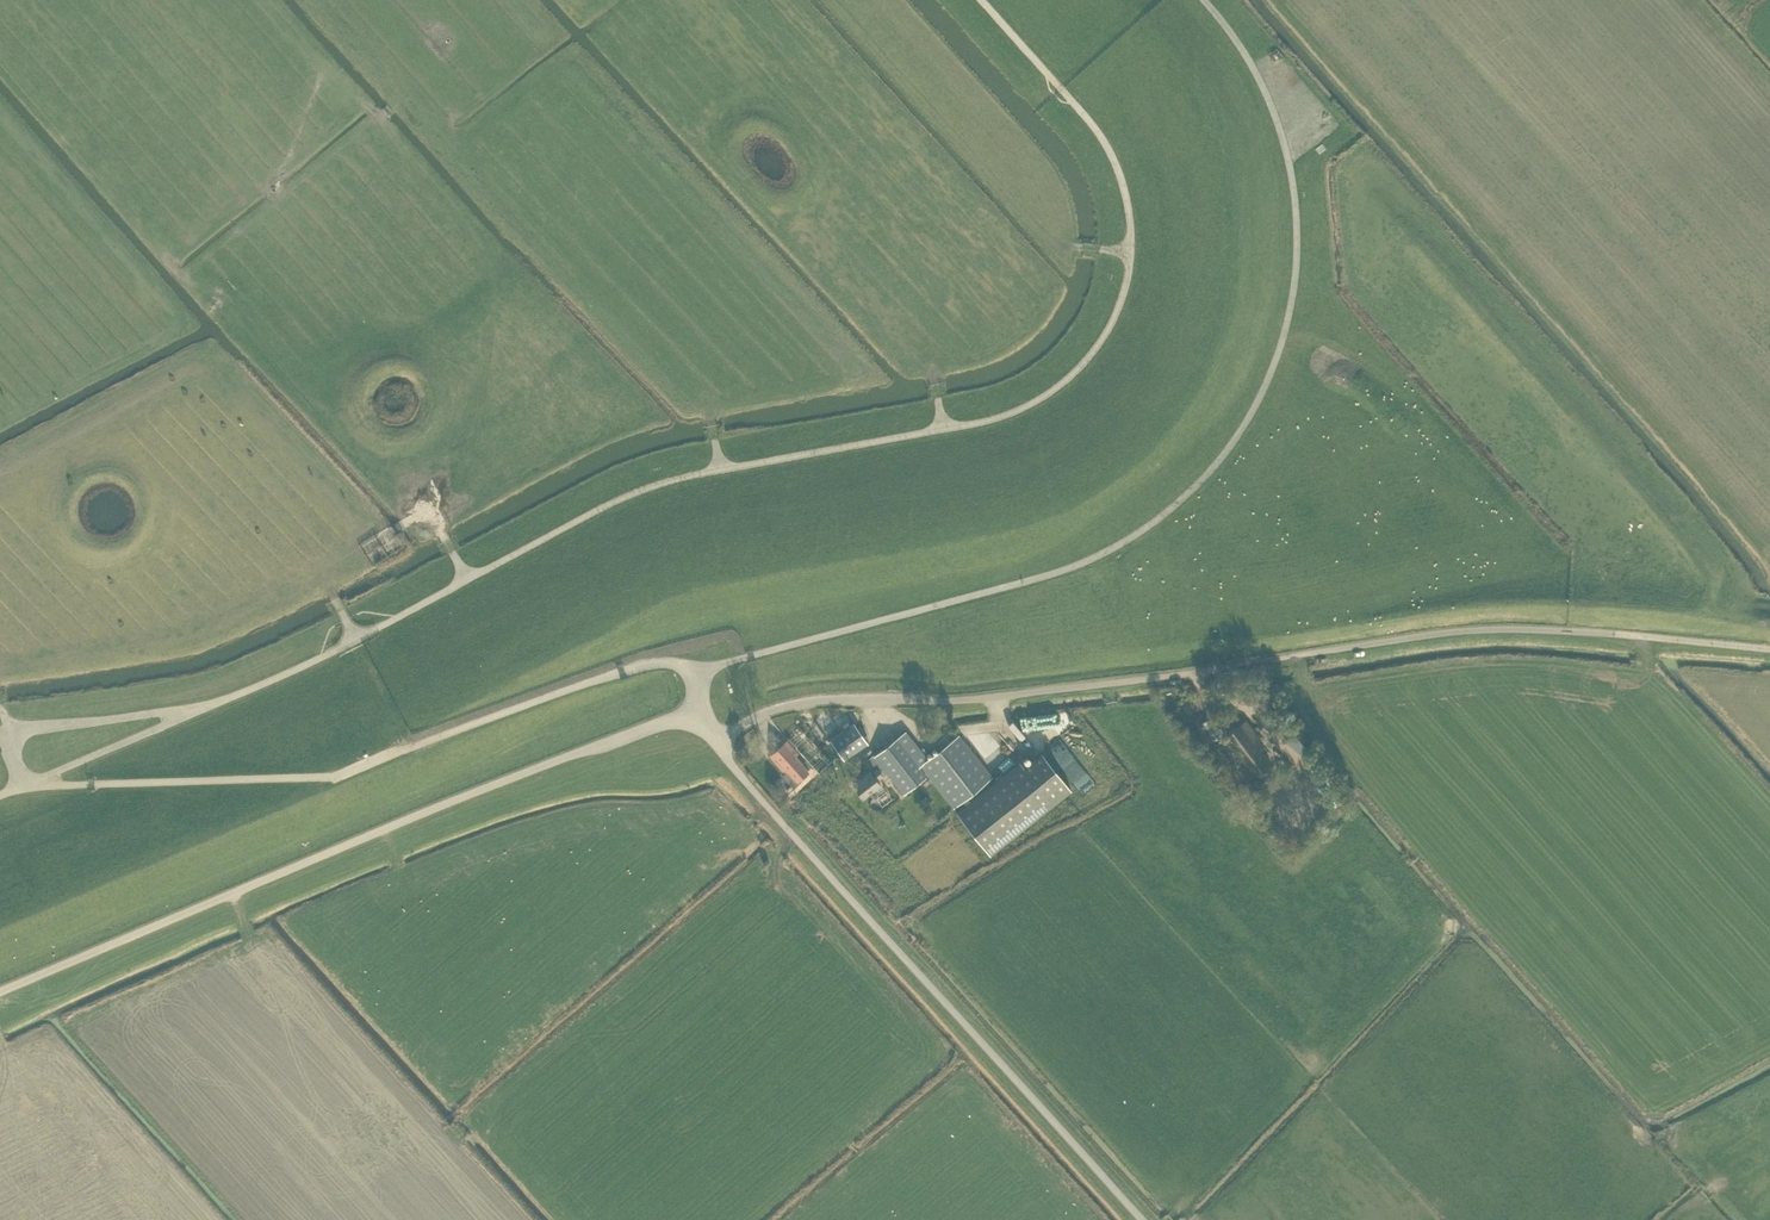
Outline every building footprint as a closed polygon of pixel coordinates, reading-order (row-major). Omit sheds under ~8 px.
[(1043,726),(1044,732),(1063,729),(1062,721),(1058,722),(1057,714),(1035,717),(1036,727),(1043,726)] [(1257,777),(1274,764),(1262,749),(1266,746),(1246,719),(1225,735),(1257,777)] [(842,759),(855,750),(866,743),(853,723),(829,739),(842,759)] [(902,795),(906,791),(926,777),(921,770),(922,769),(953,808),(991,777),(958,735),(928,759),(906,731),(873,756),(872,755),(865,760),(873,770),(870,772),(870,771),(852,785),(862,798),(879,785),(876,780),(882,776),(885,773),(902,795)] [(791,786),(807,772),(794,757),(797,754),(786,742),(769,756),(784,774),(782,775),(791,786)] [(1071,790),(1041,752),(1023,766),(1019,760),(955,811),(990,855),(1071,790)] [(1091,771),(1075,785),(1084,795),(1100,781),(1091,771)]
